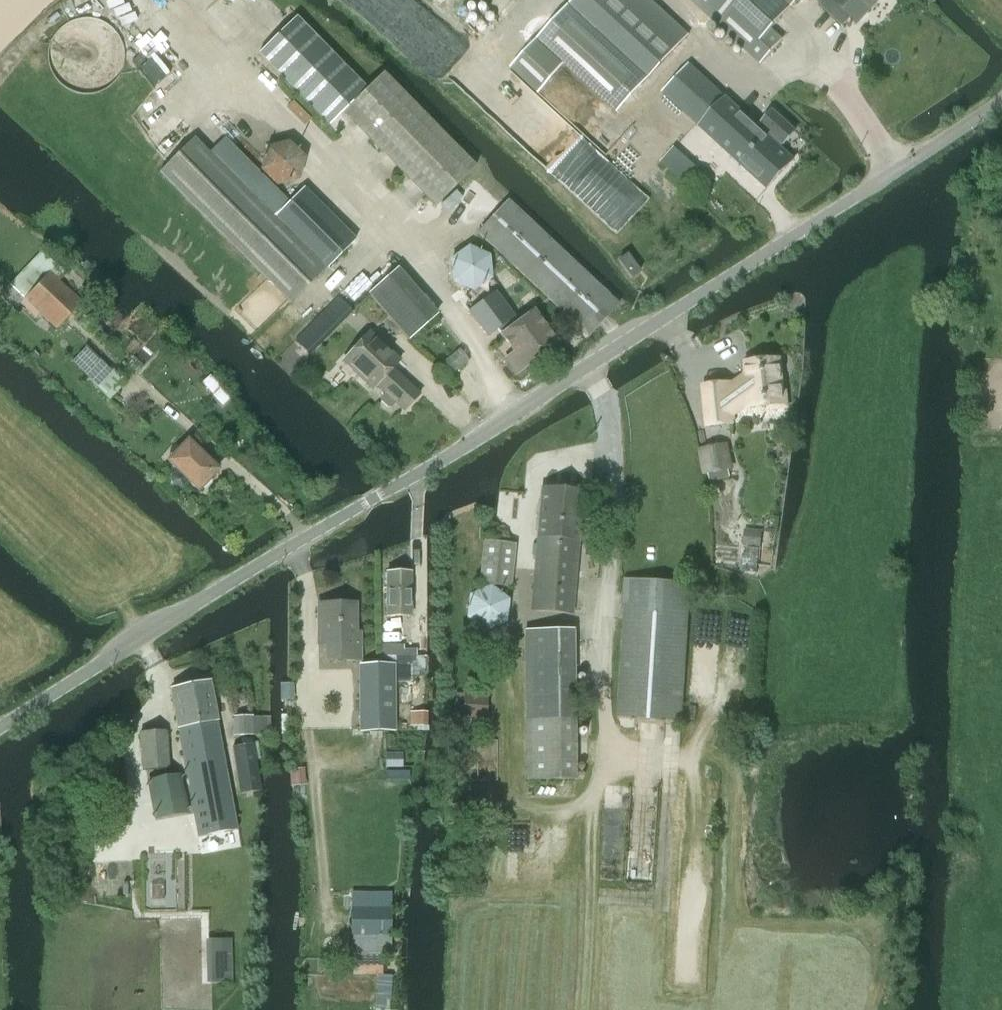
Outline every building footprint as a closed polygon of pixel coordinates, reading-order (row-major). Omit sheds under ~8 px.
[(511,68),(538,94),(564,65),(617,113),(650,78),(690,35),(652,0),(575,0),(571,4),(564,12),(511,68)] [(763,64),(783,41),(772,31),(800,0),(693,0),(763,64)] [(820,3),(843,25),(851,16),(858,22),(870,8),(871,9),(871,8),(876,2),(877,2),(878,1),(877,1),(878,0),(822,0),(820,3)] [(296,17),(259,53),(329,126),(343,113),(435,207),(475,167),(383,73),(367,89),(296,17)] [(123,57),(123,56),(122,49),(120,42),(116,36),(111,30),(104,24),(97,21),(89,19),(83,19),(75,20),(69,22),(61,27),(57,31),(52,37),(50,43),(48,50),(47,57),(48,65),(50,71),(54,78),(60,84),(66,89),(73,92),(81,94),(87,94),(95,93),(102,90),(107,87),(113,82),(117,76),(120,70),(122,64),(123,57)] [(691,63),(664,92),(700,126),(769,190),(769,189),(782,175),(796,161),(782,149),(799,131),(776,109),(759,127),(727,97),(691,63)] [(196,141),(164,173),(292,302),(324,271),(307,254),(310,251),(327,267),(344,250),(293,198),(289,202),(225,137),(208,154),(196,141)] [(259,170),(276,187),(299,180),(304,158),(289,141),(264,148),(259,170)] [(688,187),(702,171),(676,147),(662,162),(688,187)] [(464,185),(460,196),(473,208),(483,205),(492,196),(488,192),(488,191),(488,190),(488,188),(488,187),(487,185),(486,184),(485,183),(484,182),(483,182),(482,181),(481,181),(480,181),(478,180),(477,180),(476,179),(475,179),(474,178),(473,178),(472,177),(464,185)] [(509,200),(478,233),(511,263),(537,287),(590,336),(599,326),(610,314),(620,304),(590,275),(509,200)] [(469,246),(450,259),(452,282),(473,292),(492,279),(492,278),(490,255),(489,256),(469,246)] [(4,292),(1,295),(16,308),(18,306),(26,298),(58,327),(82,301),(59,280),(66,273),(41,251),(35,258),(4,292)] [(627,254),(618,261),(631,279),(641,272),(640,271),(628,255),(627,254)] [(438,314),(398,267),(368,293),(408,340),(438,314)] [(498,292),(470,312),(488,337),(498,329),(514,352),(505,359),(516,374),(538,357),(537,355),(546,348),(548,351),(558,343),(535,310),(518,323),(514,317),(515,316),(498,292)] [(283,355),(298,369),(353,311),(339,297),(283,355)] [(373,389),(377,385),(386,393),(382,397),(382,401),(389,407),(392,407),(396,402),(405,410),(421,393),(393,368),(401,359),(370,331),(343,361),(373,389)] [(783,391),(780,358),(747,361),(748,376),(730,390),(729,383),(705,385),(709,425),(733,423),(732,411),(750,397),(751,406),(772,404),(772,408),(788,407),(787,391),(783,391)] [(175,455),(170,460),(179,469),(172,475),(173,481),(177,486),(183,486),(190,479),(198,488),(201,485),(203,487),(213,477),(211,475),(217,469),(189,441),(181,449),(177,445),(171,451),(175,455)] [(729,443),(697,448),(702,476),(734,470),(729,443)] [(537,536),(531,608),(573,612),(579,539),(583,491),(541,487),(538,519),(535,521),(535,530),(537,533),(537,536)] [(742,546),(760,547),(762,530),(744,529),(742,546)] [(482,541),(479,583),(484,583),(512,586),(515,543),(487,541),(482,541)] [(412,617),(412,572),(388,572),(388,617),(412,617)] [(690,583),(625,579),(624,603),(626,603),(620,718),(683,721),(690,583)] [(509,599),(491,586),(469,595),(466,618),(485,631),(507,622),(509,599)] [(330,657),(361,658),(362,630),(358,630),(358,602),(321,601),(320,634),(330,634),(330,657)] [(523,630),(524,719),(525,780),(575,780),(574,718),(574,629),(523,630)] [(362,681),(359,682),(360,731),(396,730),(395,665),(361,665),(362,681)] [(173,689),(186,761),(223,754),(210,682),(173,689)] [(455,735),(486,736),(488,695),(457,693),(455,735)] [(252,716),(234,716),(234,736),(253,736),(253,735),(268,734),(268,719),(252,719),(252,716)] [(144,770),(170,769),(167,731),(141,733),(144,770)] [(241,792),(260,790),(253,743),(234,746),(241,792)] [(237,826),(223,754),(186,761),(200,833),(237,826)] [(189,813),(181,774),(146,780),(154,819),(189,813)] [(351,955),(346,955),(346,958),(346,975),(382,975),(382,958),(382,955),(391,955),(391,936),(391,908),(351,908),(351,936),(351,955)]
